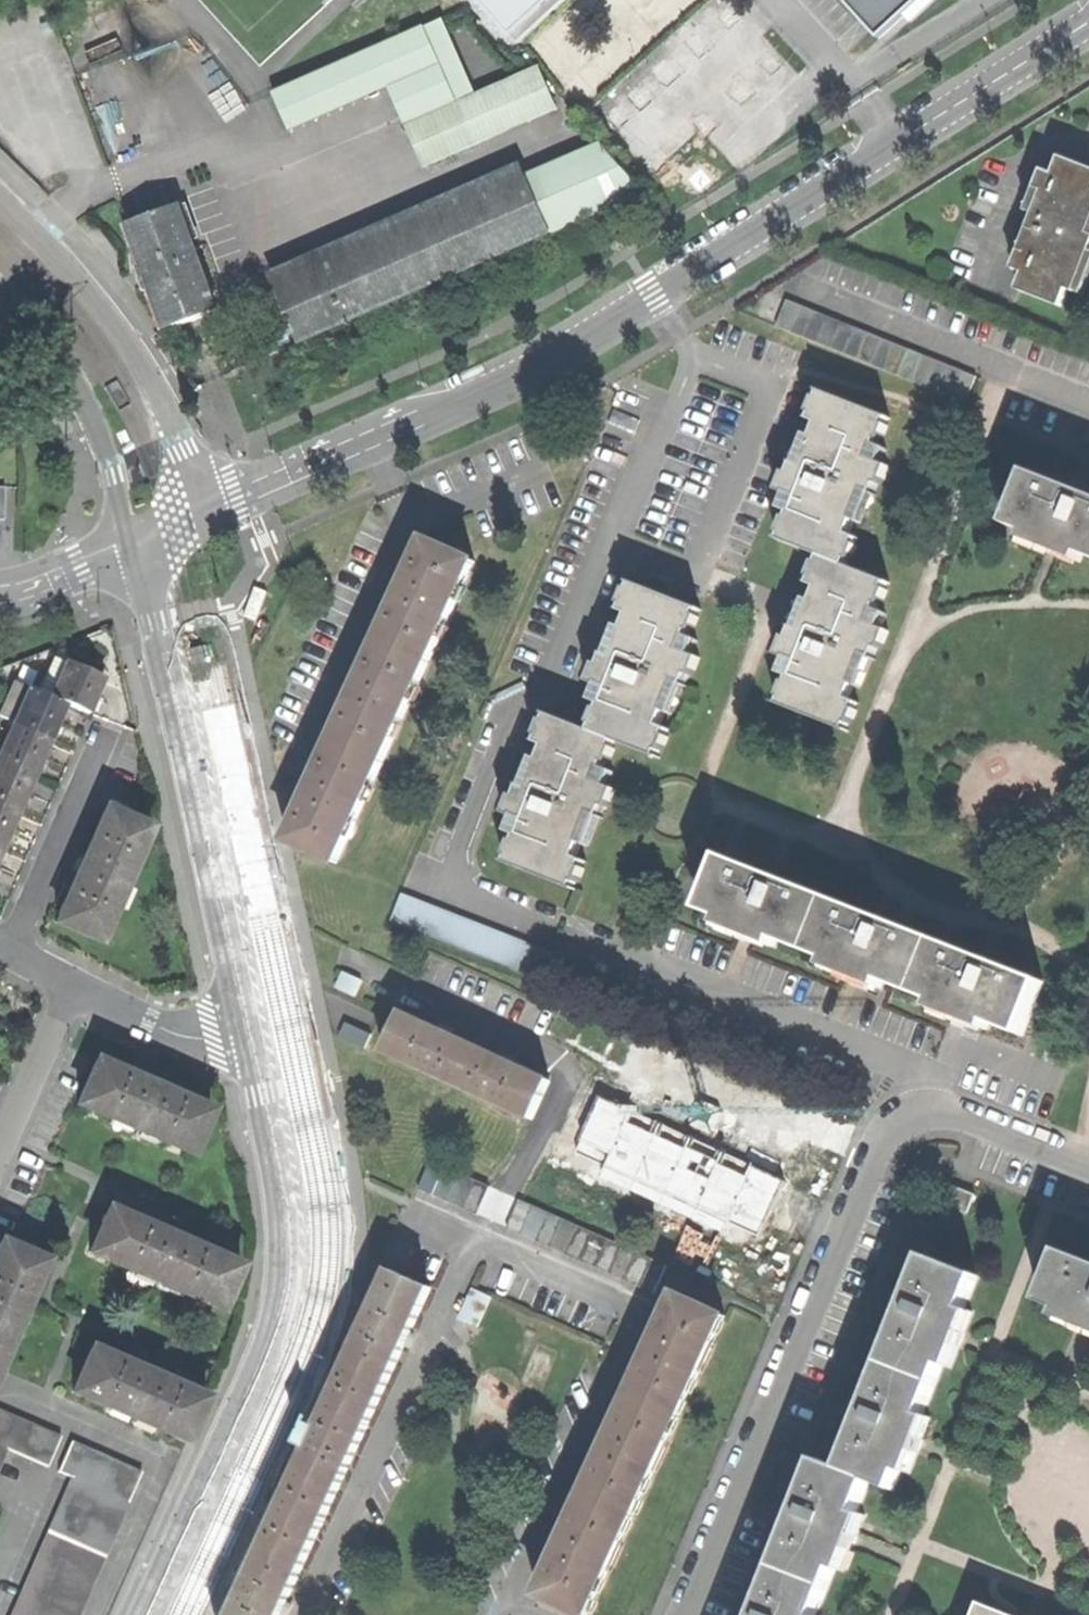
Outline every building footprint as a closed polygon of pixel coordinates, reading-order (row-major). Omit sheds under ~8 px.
[(520,42),(566,0),(482,0),(520,42)] [(874,34),(912,0),(844,0),(874,34)] [(444,18),(272,92),(289,131),(391,87),(426,168),(558,110),(540,67),(477,94),(444,18)] [(1062,305),(1068,289),(1076,292),(1086,266),(1088,257),(1088,166),(1062,155),(1055,173),(1051,172),(1030,227),(1038,231),(1023,271),(1026,272),(1020,289),(1062,305)] [(278,286),(301,338),(553,229),(530,176),(278,286)] [(151,277),(170,328),(219,309),(179,203),(130,222),(151,277)] [(787,299),(776,326),(965,400),(976,373),(787,299)] [(252,347),(258,360),(281,350),(276,337),(252,347)] [(886,414),(822,390),(819,397),(815,396),(810,409),(814,411),(811,419),(820,422),(815,434),(804,465),(794,461),(790,473),(786,471),(779,489),(787,492),(797,496),(791,511),(789,517),(785,515),(780,530),(783,531),(781,539),(820,554),(846,564),(849,556),(853,557),(858,544),(854,542),(857,535),(849,532),(854,519),(865,489),(874,492),(878,482),(882,484),(890,464),(882,461),(871,456),(876,442),(879,435),(883,437),(888,424),(883,422),(886,414)] [(800,446),(794,461),(804,465),(815,434),(806,431),(800,446)] [(888,447),(876,442),(871,456),(882,461),(888,447)] [(1088,554),(1088,496),(1084,494),(1086,487),(1076,483),(1069,480),(1066,487),(1028,472),(1009,522),(1029,529),(1025,539),(1080,560),(1083,552),(1088,554)] [(862,523),(874,492),(865,489),(854,519),(862,523)] [(781,507),(791,511),(797,496),(787,492),(781,507)] [(477,560),(428,538),(403,593),(382,638),(431,660),(477,560)] [(886,579),(846,564),(820,554),(817,562),(814,561),(809,573),(814,575),(811,581),(820,584),(814,599),(803,629),(794,626),(790,637),(785,635),(778,654),(787,657),(797,661),(792,674),(789,682),(785,681),(780,694),(785,696),(782,704),(846,728),(849,720),(852,721),(857,708),(853,707),(856,700),(848,697),(854,683),(865,654),(873,657),(877,647),(881,649),(888,628),(881,626),(870,621),(876,607),(878,600),(882,602),(887,587),(884,586),(886,579)] [(696,607),(631,582),(628,588),(624,587),(619,600),(623,602),(620,608),(629,612),(624,626),(613,656),(604,652),(599,664),(595,663),(589,680),(595,683),(607,687),(601,703),(599,710),(594,708),(586,727),(614,738),(656,754),(658,749),(663,750),(668,736),(664,735),(667,726),(659,723),(663,711),(675,680),(683,683),(687,673),(692,675),(699,655),(692,653),(680,648),(686,633),(688,627),(693,629),(698,616),(693,614),(696,607)] [(799,612),(794,626),(803,629),(814,599),(805,596),(799,612)] [(887,611),(876,607),(870,621),(881,626),(887,611)] [(609,638),(604,652),(613,656),(624,626),(615,622),(609,638)] [(698,638),(686,633),(680,648),(692,653),(698,638)] [(384,762),(431,660),(382,638),(360,686),(336,740),(384,762)] [(862,687),(873,657),(865,654),(854,683),(862,687)] [(782,670),(792,674),(797,661),(787,657),(782,670)] [(67,661),(61,675),(51,697),(64,703),(87,713),(95,695),(103,677),(67,661)] [(40,687),(29,682),(27,687),(51,697),(61,675),(48,669),(40,687)] [(1,712),(13,717),(27,687),(29,682),(17,676),(1,712)] [(675,680),(663,711),(671,714),(683,683),(675,680)] [(589,698),(601,703),(607,687),(595,683),(589,698)] [(13,717),(11,723),(48,739),(58,718),(64,703),(51,697),(27,687),(13,717)] [(611,745),(614,738),(586,727),(548,713),(545,721),(542,720),(537,734),(541,735),(538,743),(546,746),(541,759),(529,788),(521,785),(517,797),(511,794),(508,803),(504,812),(511,815),(522,819),(517,833),(514,841),(510,840),(505,853),(509,855),(507,862),(572,887),(575,879),(579,880),(584,868),(580,866),(583,858),(575,855),(580,842),(591,814),(599,817),(603,805),(607,807),(614,788),(608,786),(596,781),(602,766),(604,760),(609,762),(615,747),(611,745)] [(33,774),(42,755),(48,739),(11,723),(1,745),(0,748),(0,759),(33,774)] [(338,862),(384,762),(336,740),(314,787),(290,840),(338,862)] [(533,756),(521,785),(529,788),(541,759),(533,756)] [(0,759),(0,802),(18,810),(26,790),(33,774),(0,759)] [(613,771),(602,766),(596,781),(608,786),(613,771)] [(2,846),(11,826),(18,810),(0,802),(0,846),(2,846)] [(54,921),(97,940),(147,826),(104,807),(76,871),(54,921)] [(588,845),(599,817),(591,814),(580,842),(588,845)] [(506,829),(517,833),(522,819),(511,815),(506,829)] [(776,938),(807,950),(827,898),(722,858),(702,910),(721,918),(718,926),(744,936),(773,947),(776,938)] [(403,892),(392,919),(540,977),(544,966),(551,949),(403,892)] [(882,979),(915,992),(935,939),(827,898),(807,950),(828,958),(824,967),(852,978),(879,988),(882,979)] [(1041,980),(935,939),(915,992),(934,999),(931,1008),(955,1017),(986,1029),(989,1020),(1021,1032),(1041,980)] [(404,1014),(387,1052),(461,1085),(478,1047),(436,1029),(404,1014)] [(342,1037),(364,1047),(370,1034),(349,1024),(342,1037)] [(511,1062),(478,1047),(461,1085),(533,1117),(550,1079),(511,1062)] [(146,1082),(96,1060),(77,1102),(191,1152),(210,1110),(146,1082)] [(600,1099),(775,1178),(788,1149),(613,1071),(600,1099)] [(744,1246),(757,1217),(553,1127),(540,1157),(744,1246)] [(655,1292),(668,1263),(434,1157),(421,1186),(655,1292)] [(953,1183),(946,1202),(968,1210),(973,1191),(953,1183)] [(98,1231),(90,1250),(221,1308),(240,1264),(109,1206),(98,1231)] [(44,1258),(0,1239),(0,1240),(0,1359),(44,1258)] [(1042,1300),(1061,1307),(1058,1316),(1087,1327),(1088,1328),(1088,1258),(1062,1248),(1042,1300)] [(899,1322),(884,1360),(937,1381),(944,1363),(952,1366),(974,1310),(965,1307),(978,1274),(925,1254),(904,1309),(898,1306),(896,1312),(893,1320),(899,1322)] [(391,1272),(344,1371),(384,1388),(405,1341),(429,1288),(391,1272)] [(482,1322),(493,1293),(475,1286),(464,1316),(482,1322)] [(649,1351),(628,1397),(676,1419),(722,1317),(674,1295),(649,1351)] [(205,1396),(91,1346),(82,1366),(72,1390),(186,1440),(205,1396)] [(857,1429),(842,1468),(870,1478),(895,1488),(902,1468),(911,1472),(932,1416),(925,1413),(937,1381),(884,1360),(863,1415),(856,1412),(853,1418),(850,1426),(857,1429)] [(298,1472),(260,1552),(299,1569),(384,1388),(344,1371),(298,1472)] [(605,1447),(583,1495),(631,1517),(676,1419),(628,1397),(605,1447)] [(10,1448),(50,1466),(64,1436),(0,1407),(0,1470),(10,1448)] [(73,1440),(59,1470),(72,1476),(9,1614),(76,1614),(141,1471),(73,1440)] [(793,1525),(778,1565),(828,1584),(835,1564),(845,1568),(867,1511),(859,1508),(870,1478),(842,1468),(820,1459),(799,1511),(792,1508),(790,1515),(787,1522),(793,1525)] [(584,1614),(586,1614),(631,1517),(583,1495),(564,1537),(538,1594),(584,1614)] [(277,1614),(299,1569),(260,1552),(232,1614),(277,1614)] [(828,1584),(778,1565),(758,1614),(816,1614),(828,1584)] [(976,1614),(1016,1614),(981,1602),(976,1614)]
